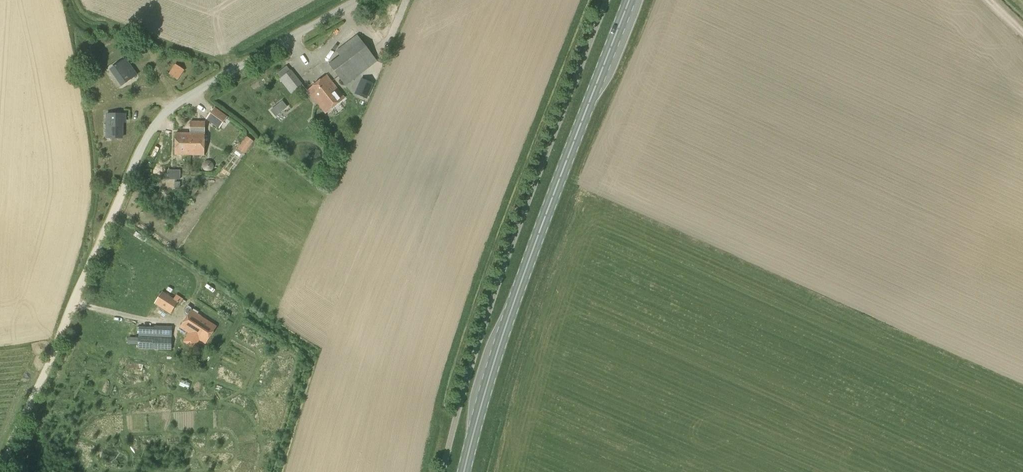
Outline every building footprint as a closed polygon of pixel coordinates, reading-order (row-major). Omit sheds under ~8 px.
[(345,85),(377,61),(358,36),(336,52),(340,56),(329,64),(345,85)] [(125,58),(109,69),(121,86),(137,75),(125,58)] [(178,80),(184,70),(175,64),(169,74),(178,80)] [(290,71),(287,66),(277,74),(281,78),(280,79),(291,93),(302,84),(291,70),(290,71)] [(345,98),(327,75),(308,91),(326,113),(345,98)] [(358,94),(368,98),(375,83),(365,79),(358,94)] [(270,110),(275,117),(287,107),(282,101),(270,110)] [(223,125),(227,119),(225,118),(226,116),(213,107),(205,118),(218,127),(221,123),(223,125)] [(123,113),(106,113),(105,138),(123,139),(123,113)] [(205,133),(205,122),(191,121),(190,133),(176,133),(175,154),(205,155),(206,133),(205,133)] [(244,154),(253,141),(246,136),(237,149),(244,154)] [(171,314),(178,302),(174,299),(177,295),(165,287),(154,303),(171,314)] [(210,322),(192,310),(181,327),(192,334),(189,340),(186,338),(184,341),(194,347),(210,322)] [(171,350),(172,327),(154,326),(153,349),(171,350)] [(151,349),(152,337),(139,336),(139,338),(127,337),(127,345),(138,345),(138,348),(151,349)]
